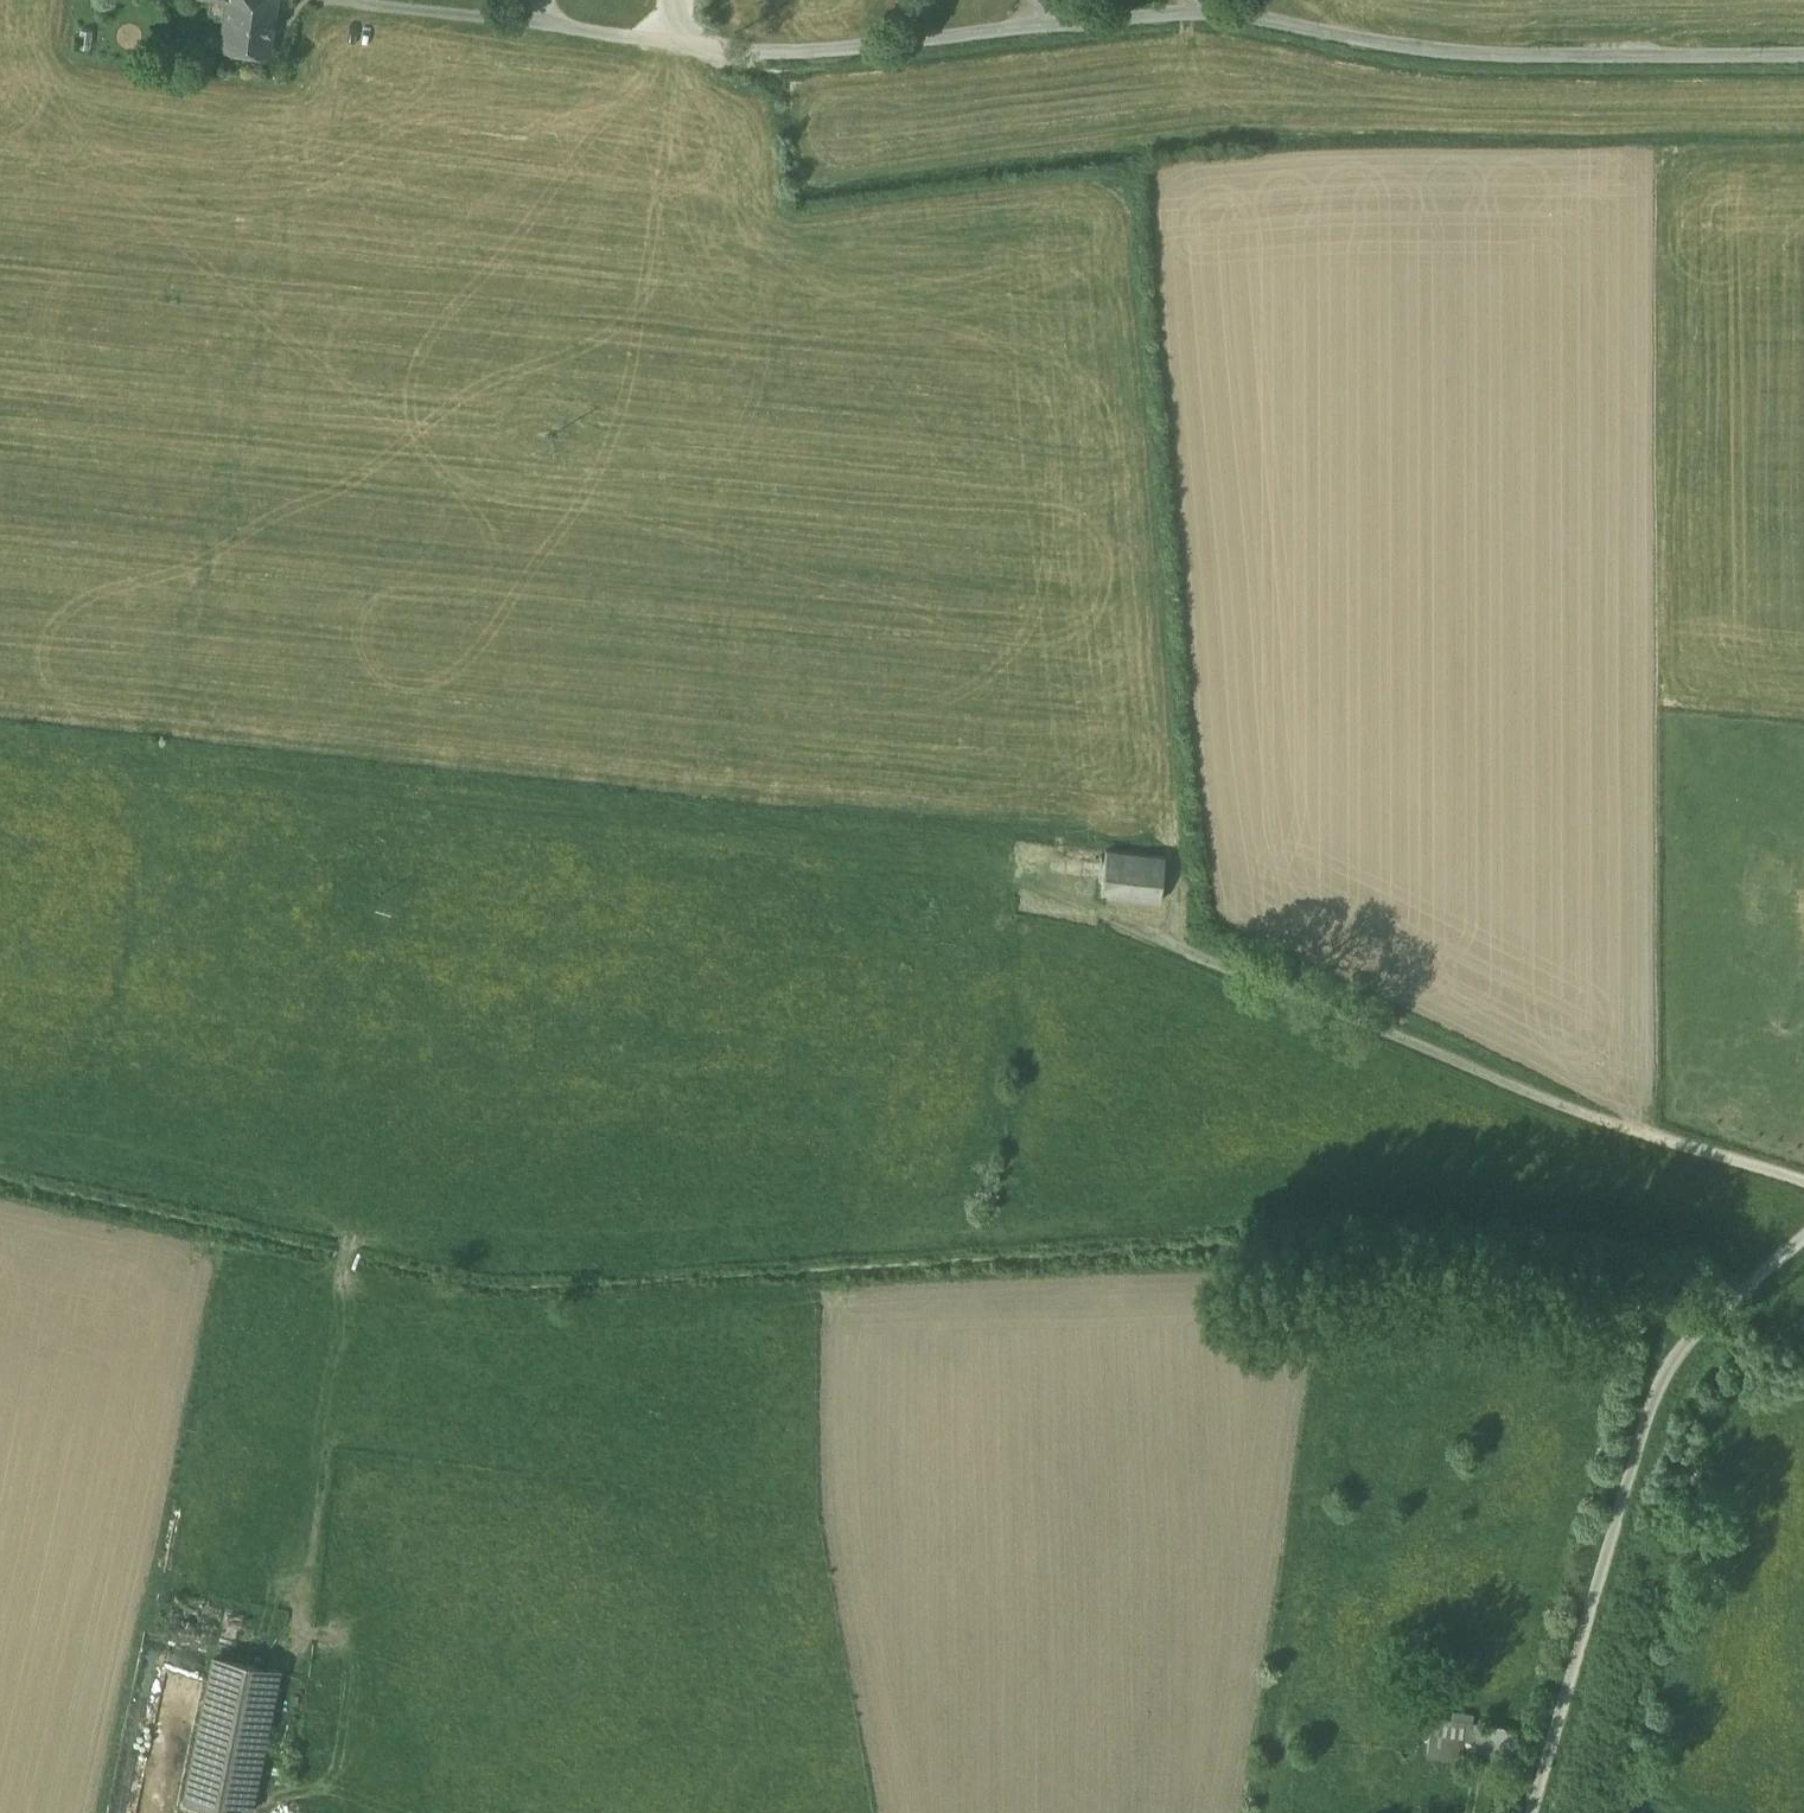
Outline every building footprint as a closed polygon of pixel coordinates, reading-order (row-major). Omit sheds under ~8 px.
[(212,10),(216,15),(227,17),(229,0),(213,0),(212,10)] [(224,43),(230,44),(233,50),(249,52),(253,47),(269,49),(275,0),(230,0),(224,43)] [(1165,853),(1106,846),(1101,891),(1160,897),(1165,853)] [(279,1667),(214,1654),(185,1793),(250,1807),(279,1667)] [(1490,1724),(1432,1717),(1427,1751),(1460,1755),(1462,1744),(1487,1747),(1490,1724)]
